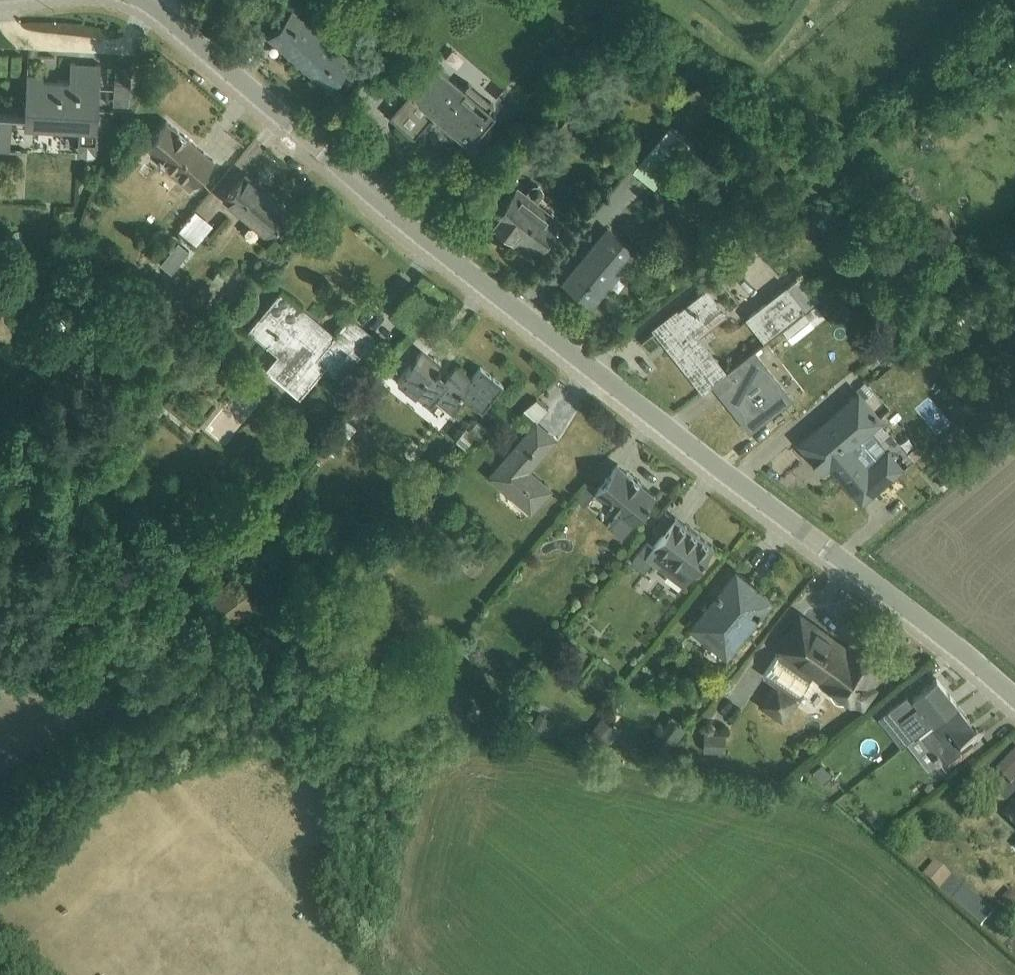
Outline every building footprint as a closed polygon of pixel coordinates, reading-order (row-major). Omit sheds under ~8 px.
[(292,8),(269,34),(328,86),(352,59),(292,8)] [(27,69),(25,123),(79,126),(77,152),(96,153),(101,60),(70,59),(70,77),(43,75),(43,70),(27,69)] [(422,76),(389,114),(414,135),(435,111),(438,114),(437,117),(438,121),(474,151),(491,131),(483,123),(495,109),(490,104),(493,101),(468,80),(465,84),(438,61),(424,78),(422,76)] [(115,62),(113,102),(129,103),(131,62),(115,62)] [(708,85),(702,90),(740,138),(738,140),(744,147),(752,141),(708,85)] [(587,97),(545,146),(556,154),(596,105),(587,97)] [(27,150),(27,147),(10,146),(12,110),(0,110),(0,148),(27,150)] [(168,118),(146,143),(156,153),(159,161),(190,187),(216,158),(186,133),(185,134),(179,129),(180,128),(168,118)] [(669,123),(632,167),(654,185),(690,142),(669,123)] [(246,169),(222,197),(267,234),(290,207),(246,169)] [(518,182),(490,217),(515,237),(513,241),(529,254),(532,251),(534,252),(562,217),(537,198),(543,189),(541,182),(536,181),(530,183),(526,189),(518,182)] [(196,207),(179,228),(196,241),(213,222),(196,207)] [(607,224),(561,280),(592,306),(638,250),(607,224)] [(82,243),(81,258),(92,259),(93,243),(82,243)] [(173,247),(160,262),(172,271),(184,257),(173,247)] [(240,272),(226,291),(231,294),(247,276),(240,272)] [(801,274),(745,315),(765,339),(819,296),(801,274)] [(712,382),(728,370),(697,331),(726,309),(707,285),(678,307),(677,305),(651,325),(702,390),(712,382)] [(282,286),(248,326),(278,351),(266,366),(300,394),(324,365),(339,377),(376,333),(350,313),(335,331),(282,286)] [(816,302),(783,327),(793,340),(825,314),(816,302)] [(424,346),(427,348),(441,331),(427,320),(413,337),(424,346)] [(427,348),(424,346),(397,378),(430,404),(436,397),(452,410),(464,395),(483,410),(503,383),(481,365),(472,375),(456,362),(444,377),(433,369),(441,360),(427,348)] [(728,370),(712,382),(750,430),(792,396),(755,349),(728,370)] [(852,444),(872,428),(884,418),(859,389),(799,441),(823,468),(828,463),(850,489),(851,488),(861,500),(914,455),(907,448),(896,457),(887,446),(867,462),(852,444)] [(154,395),(144,407),(157,416),(166,404),(154,395)] [(930,425),(944,413),(929,395),(915,407),(930,425)] [(536,418),(538,419),(548,407),(536,396),(523,407),(536,418)] [(328,440),(322,447),(332,455),(357,424),(347,416),(339,427),(337,425),(327,438),(328,440)] [(466,424),(455,438),(465,446),(476,432),(479,435),(486,426),(476,418),(469,427),(466,424)] [(538,419),(536,418),(487,475),(531,511),(553,487),(531,468),(558,436),(538,419)] [(867,462),(887,446),(872,428),(852,444),(867,462)] [(591,479),(576,496),(584,503),(595,490),(618,509),(607,523),(621,534),(655,491),(618,461),(598,486),(591,479)] [(663,530),(675,515),(665,508),(654,523),(663,530)] [(675,515),(663,530),(653,545),(646,539),(631,559),(645,570),(652,560),(683,584),(713,543),(675,515)] [(735,566),(687,624),(726,656),(774,598),(735,566)] [(236,572),(210,593),(231,621),(258,600),(236,572)] [(772,679),(757,703),(784,721),(802,695),(798,692),(811,674),(828,686),(831,693),(834,697),(840,699),(846,698),(863,710),(878,687),(871,682),(886,656),(856,637),(848,648),(813,625),(817,621),(799,609),(772,648),(778,652),(763,673),(772,679)] [(919,734),(957,704),(937,678),(910,699),(907,695),(877,718),(901,747),(919,734)] [(419,685),(412,693),(425,704),(432,695),(419,685)] [(957,704),(919,734),(948,772),(973,752),(971,749),(984,739),(969,722),(970,721),(957,704)] [(671,715),(651,742),(666,753),(686,727),(671,715)] [(601,716),(590,730),(606,743),(618,729),(601,716)] [(704,730),(703,749),(725,749),(726,730),(704,730)] [(995,772),(1010,786),(1014,781),(1014,751),(995,772)] [(823,763),(813,770),(823,783),(833,776),(823,763)] [(1013,800),(1002,813),(1014,825),(1014,802),(1013,800)] [(874,815),(865,822),(874,833),(883,826),(874,815)] [(935,862),(922,877),(951,901),(963,887),(935,862)]
